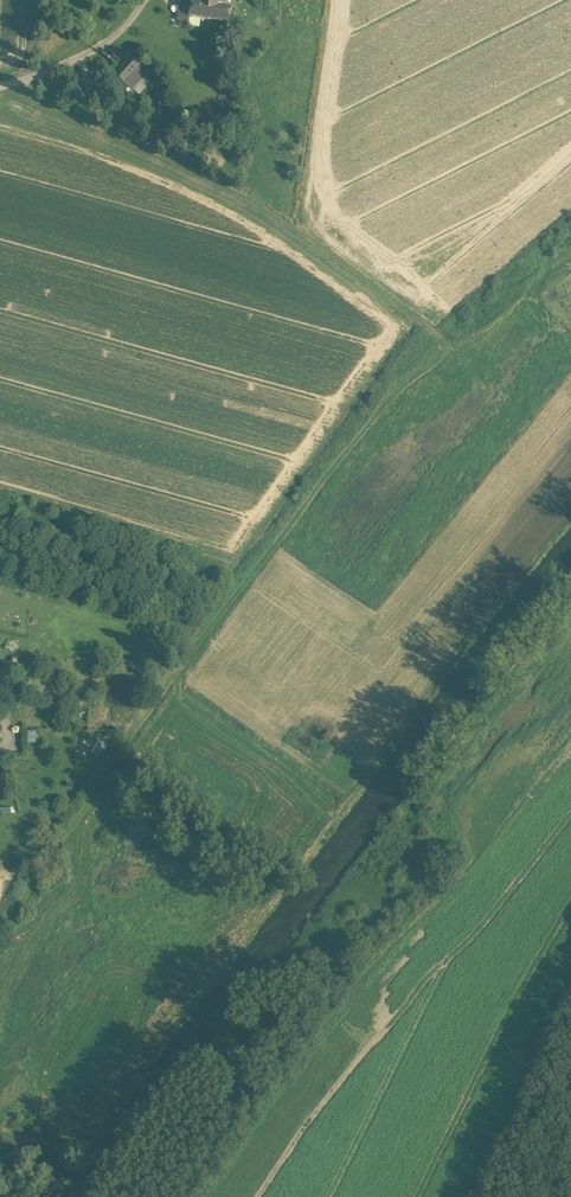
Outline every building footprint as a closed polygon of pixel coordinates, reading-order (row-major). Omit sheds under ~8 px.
[(191,3),(181,1),(180,3),(179,3),(179,4),(180,4),(178,15),(197,18),(229,23),(231,8),(227,8),(228,0),(192,0),(191,3)] [(144,69),(131,57),(116,74),(130,86),(136,79),(136,78),(144,69)] [(144,76),(135,90),(141,94),(151,80),(144,76)]
